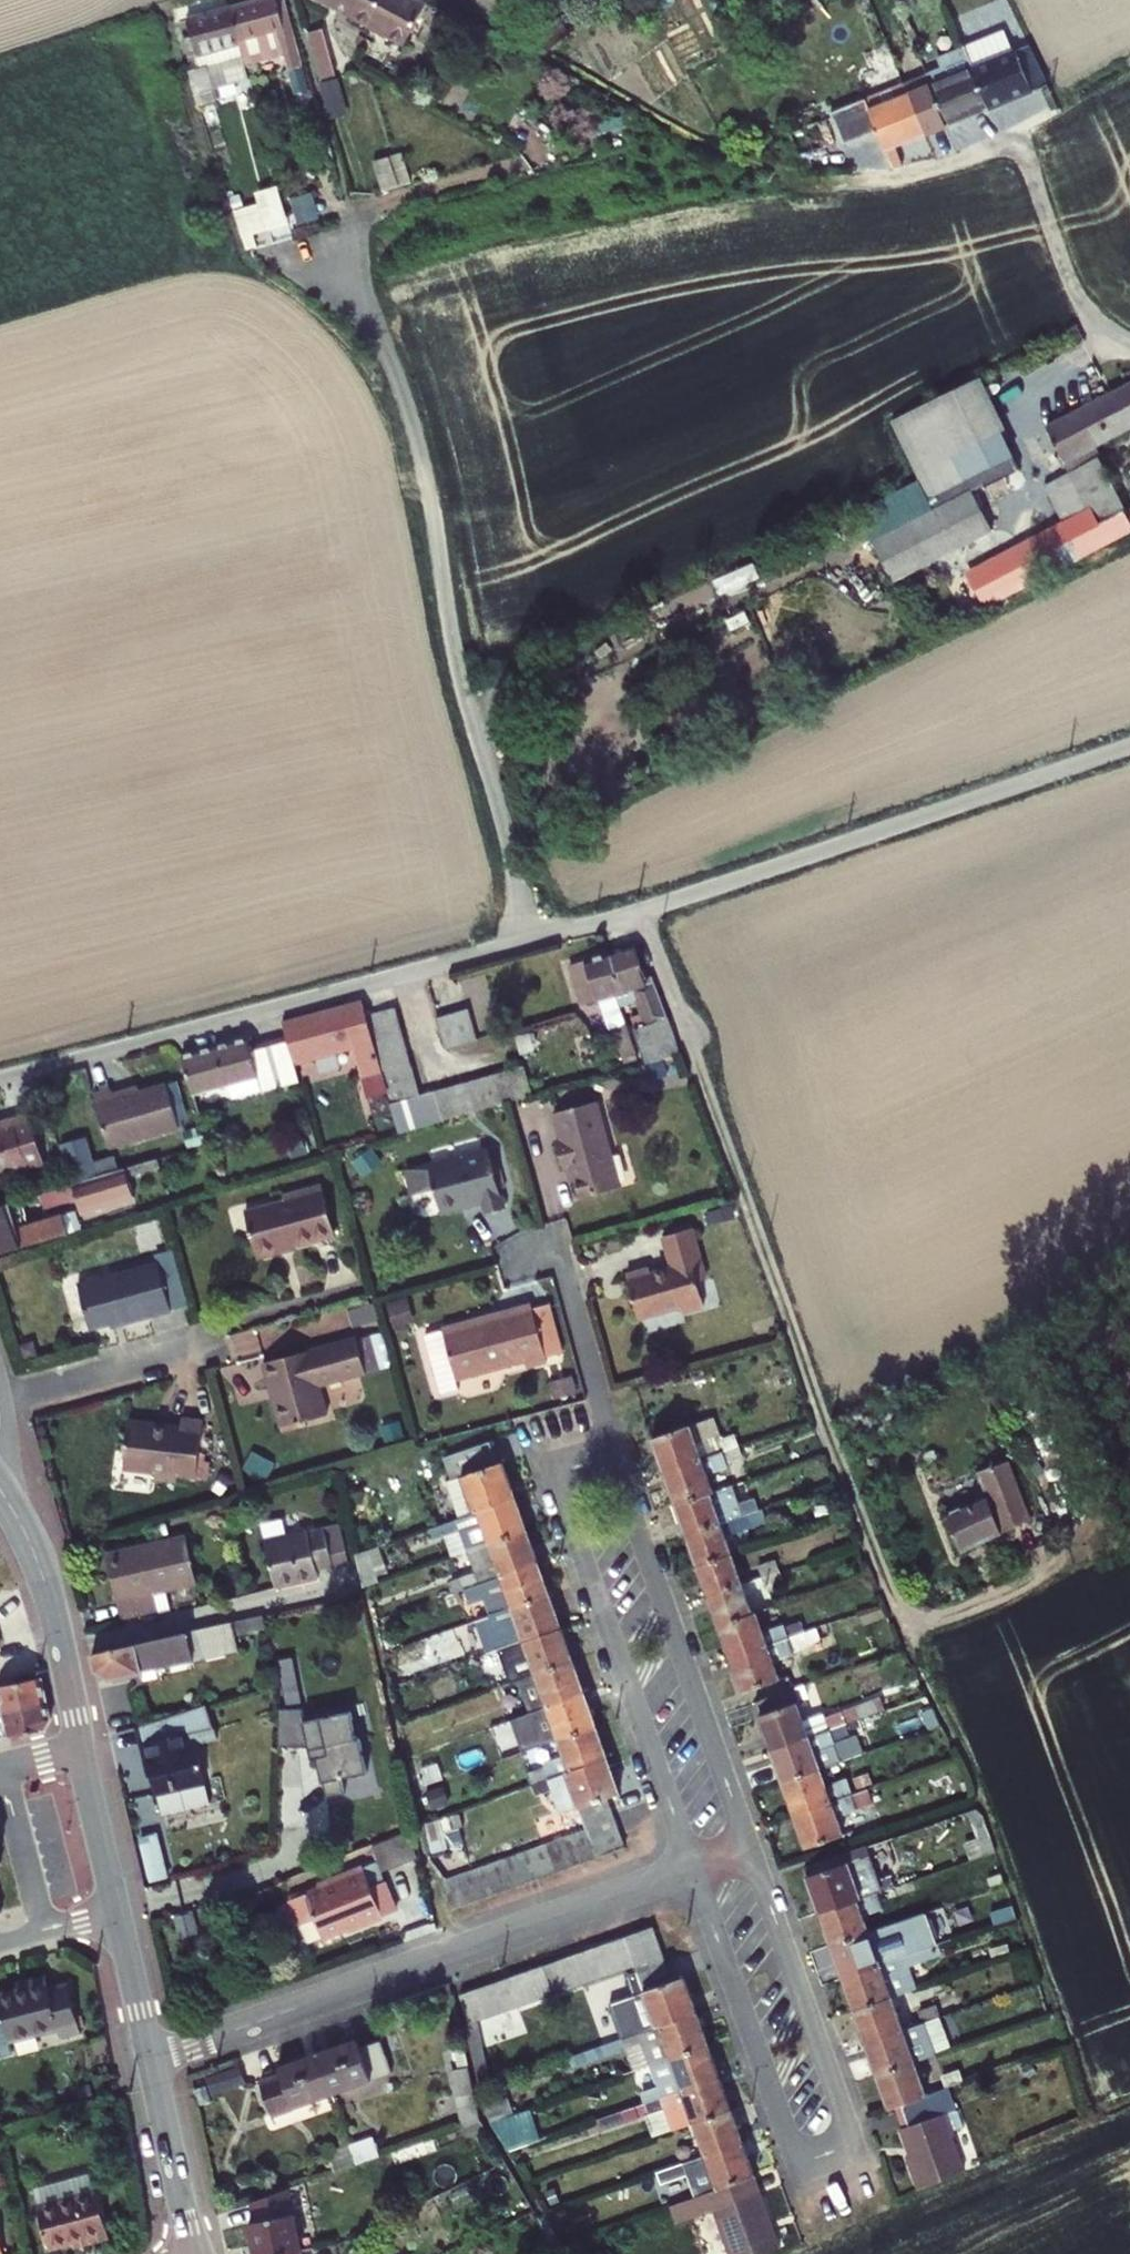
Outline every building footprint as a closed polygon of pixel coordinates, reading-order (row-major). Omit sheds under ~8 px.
[(286,52),(294,79),(319,72),(300,0),(249,0),(245,1),(255,37),(280,30),(286,52)] [(362,8),(367,0),(347,0),(362,8)] [(418,38),(428,19),(395,0),(367,0),(362,8),(418,38)] [(428,19),(438,0),(395,0),(428,19)] [(255,37),(245,1),(199,13),(207,42),(197,44),(208,86),(224,82),(218,61),(235,56),(232,43),(255,37)] [(975,40),(983,63),(1000,103),(1045,85),(1043,83),(1059,77),(1040,38),(1027,43),(1017,24),(975,40)] [(280,30),(255,37),(260,59),(286,52),(280,30)] [(943,78),(958,119),(1000,103),(983,63),(943,78)] [(916,76),(920,86),(943,78),(939,67),(916,76)] [(332,115),(352,110),(342,74),(322,79),(332,115)] [(936,128),(958,119),(943,78),(920,86),(936,128)] [(888,124),(902,160),(913,159),(906,140),(936,128),(920,86),(908,90),(905,81),(876,92),(888,124)] [(876,92),(842,105),(854,137),(888,124),(876,92)] [(380,156),(385,185),(412,180),(406,151),(380,156)] [(284,237),(306,232),(298,200),(275,206),(284,237)] [(327,202),(305,208),(309,226),(332,220),(327,202)] [(982,440),(991,456),(1025,440),(991,371),(934,398),(960,449),(982,440)] [(1091,450),(1129,430),(1129,386),(1047,431),(1065,464),(1091,450)] [(1028,438),(1025,440),(991,456),(1006,489),(1044,472),(1028,438)] [(1098,461),(1091,450),(1065,464),(1070,475),(1098,461)] [(1070,475),(1047,487),(1083,555),(1129,530),(1129,513),(1126,515),(1098,461),(1070,475)] [(1000,538),(977,497),(880,552),(904,593),(1000,538)] [(1062,551),(1048,527),(983,563),(997,588),(1062,551)] [(617,996),(621,1009),(638,1004),(645,1025),(665,1018),(653,981),(645,983),(634,947),(609,955),(621,995),(617,996)] [(621,995),(609,955),(570,968),(584,1007),(600,1002),(607,1025),(624,1020),(621,1009),(617,996),(621,995)] [(381,1009),(375,987),(296,1008),(303,1035),(307,1049),(369,1033),(377,1062),(394,1057),(393,1053),(389,1038),(385,1024),(381,1009)] [(409,1002),(381,1009),(385,1024),(413,1016),(409,1002)] [(483,1003),(451,1012),(459,1043),(491,1034),(483,1003)] [(413,1016),(385,1024),(389,1038),(417,1031),(413,1016)] [(633,1030),(640,1049),(672,1039),(665,1018),(645,1025),(633,1030)] [(417,1031),(389,1038),(393,1053),(421,1045),(417,1031)] [(264,1032),(229,1041),(239,1079),(243,1094),(314,1075),(307,1049),(303,1035),(267,1045),(264,1032)] [(672,1039),(640,1049),(644,1063),(678,1053),(672,1039)] [(229,1041),(195,1050),(206,1088),(239,1079),(229,1041)] [(421,1045),(393,1053),(394,1057),(397,1068),(426,1060),(421,1045)] [(426,1060),(397,1068),(401,1083),(430,1075),(426,1060)] [(509,1068),(517,1094),(532,1089),(524,1063),(509,1068)] [(493,1071),(501,1099),(517,1094),(509,1068),(493,1071)] [(487,1103),(501,1099),(493,1071),(479,1076),(487,1103)] [(430,1075),(401,1083),(405,1096),(434,1089),(430,1075)] [(472,1107),(487,1103),(479,1076),(465,1079),(472,1107)] [(128,1093),(126,1085),(126,1083),(107,1088),(122,1141),(191,1122),(179,1078),(155,1085),(128,1093)] [(153,1078),(126,1085),(128,1093),(155,1085),(153,1078)] [(458,1111),(472,1107),(465,1079),(450,1084),(458,1111)] [(434,1089),(405,1096),(413,1125),(458,1111),(450,1084),(434,1089)] [(607,1090),(563,1103),(570,1129),(564,1131),(572,1158),(576,1157),(582,1155),(586,1169),(592,1188),(632,1176),(607,1090)] [(16,1116),(17,1120),(0,1126),(0,1175),(49,1160),(33,1111),(16,1116)] [(17,1120),(16,1116),(0,1121),(0,1126),(17,1120)] [(72,1140),(84,1178),(131,1164),(127,1150),(106,1157),(99,1132),(72,1140)] [(492,1186),(493,1189),(497,1204),(516,1199),(510,1178),(502,1149),(499,1138),(417,1161),(423,1184),(444,1178),(452,1203),(473,1197),(472,1196),(471,1192),(492,1186)] [(508,1147),(502,1149),(510,1178),(517,1176),(508,1147)] [(580,1171),(586,1169),(582,1155),(576,1157),(580,1171)] [(139,1164),(57,1189),(61,1205),(85,1198),(84,1193),(92,1190),(96,1203),(147,1188),(139,1164)] [(293,1187),(295,1193),(255,1205),(268,1251),(292,1244),(291,1242),(345,1227),(331,1176),(293,1187)] [(471,1192),(472,1196),(493,1189),(492,1186),(471,1192)] [(85,1227),(78,1204),(46,1214),(41,1195),(0,1207),(0,1253),(85,1227)] [(717,1269),(702,1219),(673,1227),(683,1258),(661,1265),(659,1261),(637,1267),(649,1309),(691,1297),(692,1301),(715,1295),(708,1271),(717,1269)] [(170,1257),(88,1280),(101,1326),(122,1320),(135,1316),(136,1320),(184,1307),(170,1257)] [(554,1358),(550,1345),(539,1310),(537,1301),(517,1306),(518,1311),(475,1324),(474,1320),(432,1332),(441,1364),(438,1365),(441,1373),(444,1375),(451,1373),(450,1370),(461,1367),(464,1377),(532,1357),(534,1364),(554,1358)] [(555,1305),(539,1310),(550,1345),(566,1340),(555,1305)] [(517,1306),(474,1320),(475,1324),(518,1311),(517,1306)] [(368,1334),(275,1360),(282,1385),(286,1384),(289,1394),(285,1395),(293,1424),(341,1411),(333,1382),(378,1370),(368,1334)] [(168,1422),(169,1417),(143,1415),(138,1463),(170,1466),(170,1474),(192,1476),(193,1471),(212,1472),(218,1413),(196,1411),(195,1420),(195,1424),(168,1422)] [(652,1439),(664,1474),(738,1448),(734,1436),(718,1442),(710,1419),(652,1439)] [(442,1482),(454,1518),(514,1497),(502,1462),(496,1465),(488,1442),(439,1459),(446,1480),(442,1482)] [(738,1448),(664,1474),(675,1507),(708,1495),(702,1478),(727,1470),(725,1465),(742,1459),(738,1448)] [(995,1495),(956,1512),(971,1548),(1009,1532),(1008,1529),(1041,1515),(1019,1462),(987,1475),(995,1495)] [(708,1495),(675,1507),(686,1536),(755,1512),(751,1501),(735,1507),(728,1488),(708,1495)] [(466,1553),(527,1531),(514,1497),(454,1518),(437,1524),(441,1534),(457,1528),(466,1553)] [(686,1536),(696,1567),(729,1556),(723,1540),(744,1533),(743,1530),(759,1524),(755,1512),(686,1536)] [(375,1524),(362,1528),(367,1551),(381,1546),(375,1524)] [(341,1527),(281,1540),(292,1588),(335,1577),(333,1569),(350,1565),(341,1527)] [(538,1564),(527,1531),(466,1553),(473,1574),(457,1580),(461,1591),(477,1585),(499,1577),(538,1564)] [(196,1532),(127,1549),(139,1595),(129,1598),(133,1618),(182,1606),(177,1587),(208,1579),(196,1532)] [(381,1546),(367,1551),(375,1586),(386,1582),(381,1558),(393,1555),(390,1543),(381,1546)] [(116,1552),(129,1598),(139,1595),(127,1549),(116,1552)] [(729,1556),(696,1567),(707,1598),(739,1586),(729,1556)] [(760,1579),(776,1573),(772,1562),(756,1567),(760,1579)] [(538,1564),(499,1577),(503,1587),(510,1609),(549,1596),(538,1564)] [(707,1598),(717,1626),(754,1613),(764,1610),(758,1592),(780,1584),(776,1573),(760,1579),(739,1586),(707,1598)] [(477,1585),(481,1595),(503,1587),(499,1577),(477,1585)] [(464,1600),(481,1595),(477,1585),(461,1591),(464,1600)] [(521,1642),(561,1629),(549,1596),(510,1609),(493,1615),(504,1648),(521,1642)] [(10,1617),(6,1598),(0,1600),(0,1619),(10,1617)] [(717,1626),(728,1659),(784,1639),(802,1633),(798,1624),(782,1629),(781,1625),(760,1632),(754,1613),(717,1626)] [(278,1626),(276,1616),(249,1622),(251,1632),(278,1626)] [(0,1619),(0,1639),(14,1636),(10,1617),(0,1619)] [(105,1653),(109,1672),(122,1680),(153,1673),(152,1665),(159,1663),(158,1659),(205,1649),(206,1653),(253,1641),(251,1632),(249,1622),(105,1653)] [(572,1659),(561,1629),(521,1642),(532,1673),(572,1659)] [(784,1639),(728,1659),(741,1696),(778,1683),(770,1661),(789,1654),(784,1639)] [(516,1658),(512,1646),(496,1652),(500,1664),(516,1658)] [(283,1656),(290,1701),(307,1698),(299,1653),(283,1656)] [(532,1673),(544,1707),(583,1693),(572,1659),(532,1673)] [(61,1696),(56,1674),(4,1683),(0,1684),(0,1712),(61,1696)] [(798,1720),(787,1687),(752,1699),(769,1748),(841,1724),(837,1713),(822,1718),(820,1712),(798,1720)] [(549,1722),(556,1741),(595,1728),(583,1693),(544,1707),(522,1714),(506,1720),(509,1729),(524,1724),(526,1730),(549,1722)] [(0,1712),(0,1724),(3,1735),(59,1726),(66,1716),(61,1696),(0,1712)] [(502,1709),(506,1720),(522,1714),(518,1703),(502,1709)] [(861,1705),(837,1713),(841,1724),(864,1716),(861,1705)] [(302,1711),(278,1711),(279,1749),(308,1750),(311,1761),(316,1759),(322,1784),(326,1801),(345,1796),(341,1780),(367,1774),(359,1739),(356,1740),(350,1713),(304,1723),(302,1711)] [(201,1742),(195,1712),(150,1727),(158,1762),(161,1761),(167,1793),(216,1781),(207,1741),(201,1742)] [(769,1748),(780,1781),(816,1768),(837,1761),(830,1739),(844,1734),(841,1724),(769,1748)] [(528,1787),(606,1760),(595,1728),(556,1741),(561,1757),(539,1764),(541,1769),(524,1775),(528,1787)] [(576,1809),(605,1798),(619,1794),(606,1760),(528,1787),(532,1798),(550,1792),(559,1815),(576,1809)] [(816,1768),(780,1781),(792,1815),(849,1795),(844,1780),(822,1787),(816,1768)] [(849,1795),(792,1815),(804,1849),(840,1837),(834,1817),(869,1805),(863,1790),(849,1795)] [(576,1809),(581,1822),(610,1812),(605,1798),(576,1809)] [(459,1839),(453,1812),(438,1817),(444,1844),(459,1839)] [(583,1829),(587,1840),(617,1831),(610,1812),(581,1822),(583,1829)] [(593,1859),(587,1840),(583,1829),(569,1834),(579,1864),(593,1859)] [(146,1833),(152,1877),(170,1875),(164,1831),(146,1833)] [(617,1831),(587,1840),(593,1859),(623,1848),(617,1831)] [(579,1864),(569,1834),(556,1839),(566,1869),(579,1864)] [(556,1839),(541,1844),(552,1874),(566,1869),(556,1839)] [(541,1844),(527,1849),(537,1879),(552,1874),(541,1844)] [(803,1868),(819,1912),(876,1893),(892,1887),(889,1878),(873,1883),(861,1848),(803,1868)] [(527,1849),(511,1854),(522,1884),(537,1879),(527,1849)] [(522,1884),(511,1854),(496,1859),(507,1889),(522,1884)] [(496,1859),(483,1864),(493,1894),(507,1889),(496,1859)] [(475,1867),(469,1869),(480,1899),(493,1894),(483,1864),(475,1867)] [(379,1917),(381,1921),(411,1910),(400,1880),(387,1885),(381,1866),(334,1882),(335,1884),(306,1894),(314,1917),(329,1912),(336,1932),(361,1924),(379,1917)] [(469,1869),(456,1874),(465,1904),(480,1899),(469,1869)] [(451,1909),(465,1904),(456,1874),(442,1879),(451,1909)] [(819,1912),(830,1944),(866,1932),(861,1917),(881,1910),(876,1893),(819,1912)] [(830,1944),(841,1977),(877,1964),(898,1957),(933,1946),(922,1913),(866,1932),(830,1944)] [(379,1917),(361,1924),(362,1927),(381,1921),(379,1917)] [(636,1932),(642,1952),(671,1942),(664,1922),(636,1932)] [(636,1932),(620,1938),(631,1969),(647,1964),(642,1952),(636,1932)] [(620,1938),(603,1944),(615,1975),(631,1969),(620,1938)] [(671,1942),(642,1952),(647,1964),(648,1968),(676,1958),(671,1942)] [(615,1975),(603,1944),(587,1950),(598,1981),(615,1975)] [(841,1977),(852,2009),(888,1997),(911,1989),(903,1966),(936,1955),(933,1946),(898,1957),(877,1964),(841,1977)] [(598,1981),(587,1950),(570,1956),(581,1987),(598,1981)] [(581,1987),(570,1956),(553,1962),(564,1992),(581,1987)] [(633,2036),(708,2010),(696,1975),(684,1979),(676,1958),(648,1968),(662,2008),(644,2014),(646,2020),(630,2026),(633,2036)] [(553,1962),(538,1968),(548,1998),(564,1992),(553,1962)] [(548,1998),(538,1968),(521,1973),(532,2004),(548,1998)] [(27,1980),(29,1986),(30,1991),(58,1984),(56,1973),(27,1980)] [(532,2004),(521,1973),(506,1979),(517,2009),(532,2004)] [(498,2015),(517,2009),(506,1979),(488,1985),(498,2015)] [(58,1984),(30,1991),(29,1986),(6,1992),(12,2014),(0,2017),(0,2028),(4,2045),(10,2052),(21,2049),(18,2039),(71,2026),(73,2034),(89,2030),(78,1982),(59,1986),(58,1984)] [(498,2015),(488,1985),(472,1991),(479,2022),(498,2015)] [(899,2029),(888,1997),(852,2009),(863,2042),(899,2029)] [(917,2010),(921,2021),(936,2016),(932,2004),(917,2010)] [(719,2043),(708,2010),(633,2036),(637,2047),(654,2042),(662,2064),(719,2043)] [(899,2029),(863,2042),(875,2075),(911,2062),(933,2054),(924,2031),(940,2025),(936,2016),(921,2021),(899,2029)] [(948,2049),(940,2025),(924,2031),(933,2054),(948,2049)] [(369,2036),(329,2050),(343,2090),(403,2068),(393,2036),(372,2044),(369,2036)] [(654,2042),(637,2047),(645,2069),(662,2064),(654,2042)] [(656,2102),(731,2076),(719,2043),(662,2064),(669,2086),(652,2091),(656,2102)] [(282,2111),(343,2090),(329,2050),(288,2064),(291,2072),(271,2079),(282,2111)] [(470,2125),(492,2117),(479,2059),(456,2065),(470,2125)] [(922,2093),(911,2062),(875,2075),(886,2106),(889,2105),(922,2093)] [(940,2077),(943,2086),(959,2081),(955,2072),(940,2077)] [(742,2108),(731,2076),(656,2102),(660,2113),(676,2108),(683,2129),(704,2121),(742,2108)] [(952,2133),(937,2088),(922,2093),(889,2105),(903,2145),(906,2144),(908,2152),(903,2155),(915,2189),(961,2169),(949,2135),(952,2133)] [(676,2108),(660,2113),(668,2134),(683,2129),(676,2108)] [(742,2108),(704,2121),(715,2153),(753,2140),(742,2108)] [(362,2143),(369,2162),(392,2153),(387,2139),(381,2136),(362,2143)] [(697,2170),(705,2191),(760,2172),(764,2171),(753,2140),(715,2153),(678,2166),(682,2176),(697,2170)] [(99,2169),(40,2183),(45,2205),(105,2191),(99,2169)] [(705,2191),(710,2209),(723,2205),(740,2253),(767,2253),(791,2244),(771,2188),(766,2190),(760,2172),(705,2191)] [(313,2241),(300,2182),(263,2193),(267,2215),(260,2217),(267,2251),(275,2250),(313,2241)] [(55,2246),(82,2240),(114,2232),(105,2191),(45,2205),(55,2246)] [(0,2207),(0,2253),(12,2253),(0,2207)] [(116,2237),(114,2232),(82,2240),(83,2245),(116,2237)] [(313,2241),(275,2250),(276,2253),(315,2253),(313,2241)]
